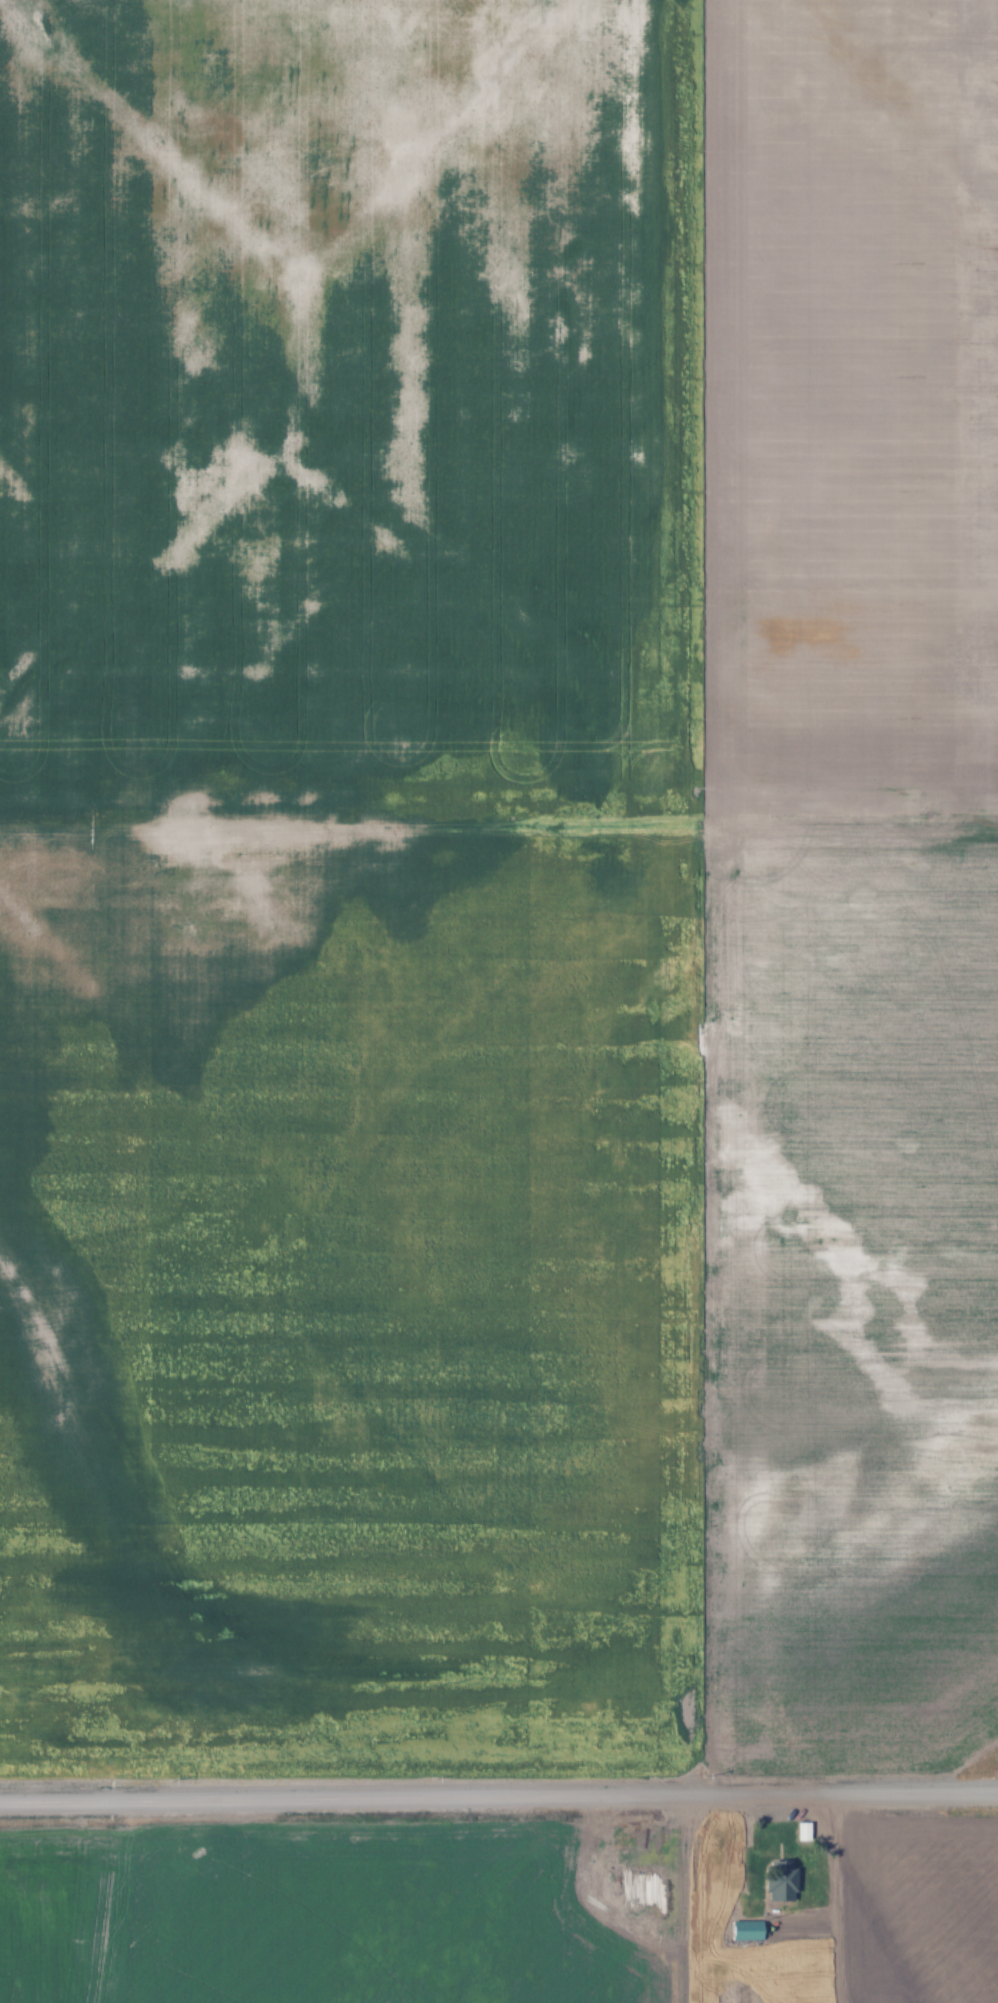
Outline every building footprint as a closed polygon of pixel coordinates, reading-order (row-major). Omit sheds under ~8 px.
[(795,1899),(795,1860),(765,1860),(765,1899),(795,1899)] [(762,1938),(762,1919),(729,1919),(729,1938),(762,1938)]
